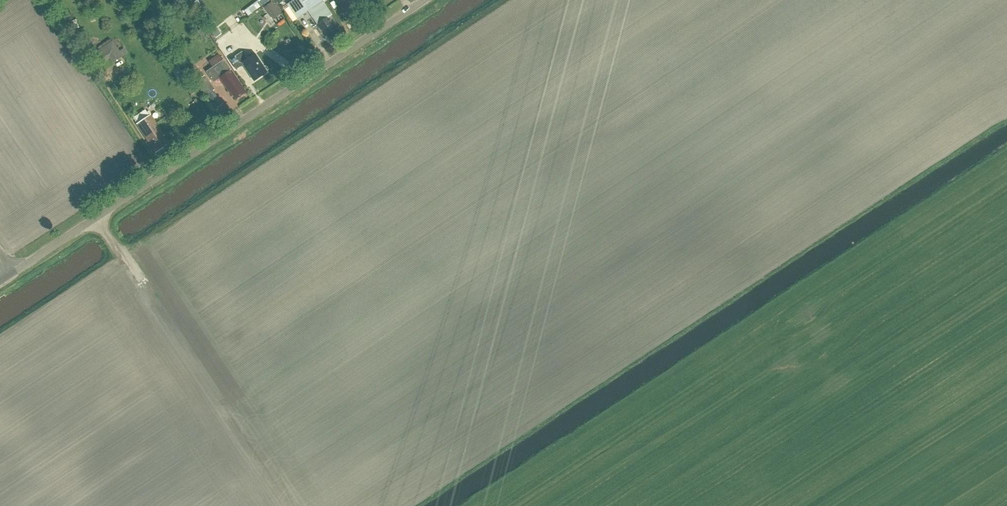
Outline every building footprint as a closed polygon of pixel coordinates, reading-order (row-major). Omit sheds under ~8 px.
[(243,10),(248,16),(269,0),(257,0),(243,10)] [(287,4),(297,18),(309,11),(321,30),(322,29),(328,38),(338,32),(329,18),(331,16),(321,0),(293,0),(287,4)] [(359,5),(355,0),(339,0),(347,13),(359,5)] [(271,1),(263,7),(267,13),(275,7),(271,1)] [(92,56),(99,66),(110,59),(113,64),(123,57),(113,42),(92,56)] [(247,59),(242,52),(230,60),(236,69),(243,65),(254,81),(267,72),(255,54),(247,59)] [(207,71),(214,82),(220,78),(228,90),(229,90),(235,98),(245,92),(223,60),(207,71)] [(205,95),(214,89),(204,75),(195,81),(205,95)] [(158,150),(168,144),(163,137),(164,136),(151,115),(137,124),(154,149),(156,148),(158,150)]
